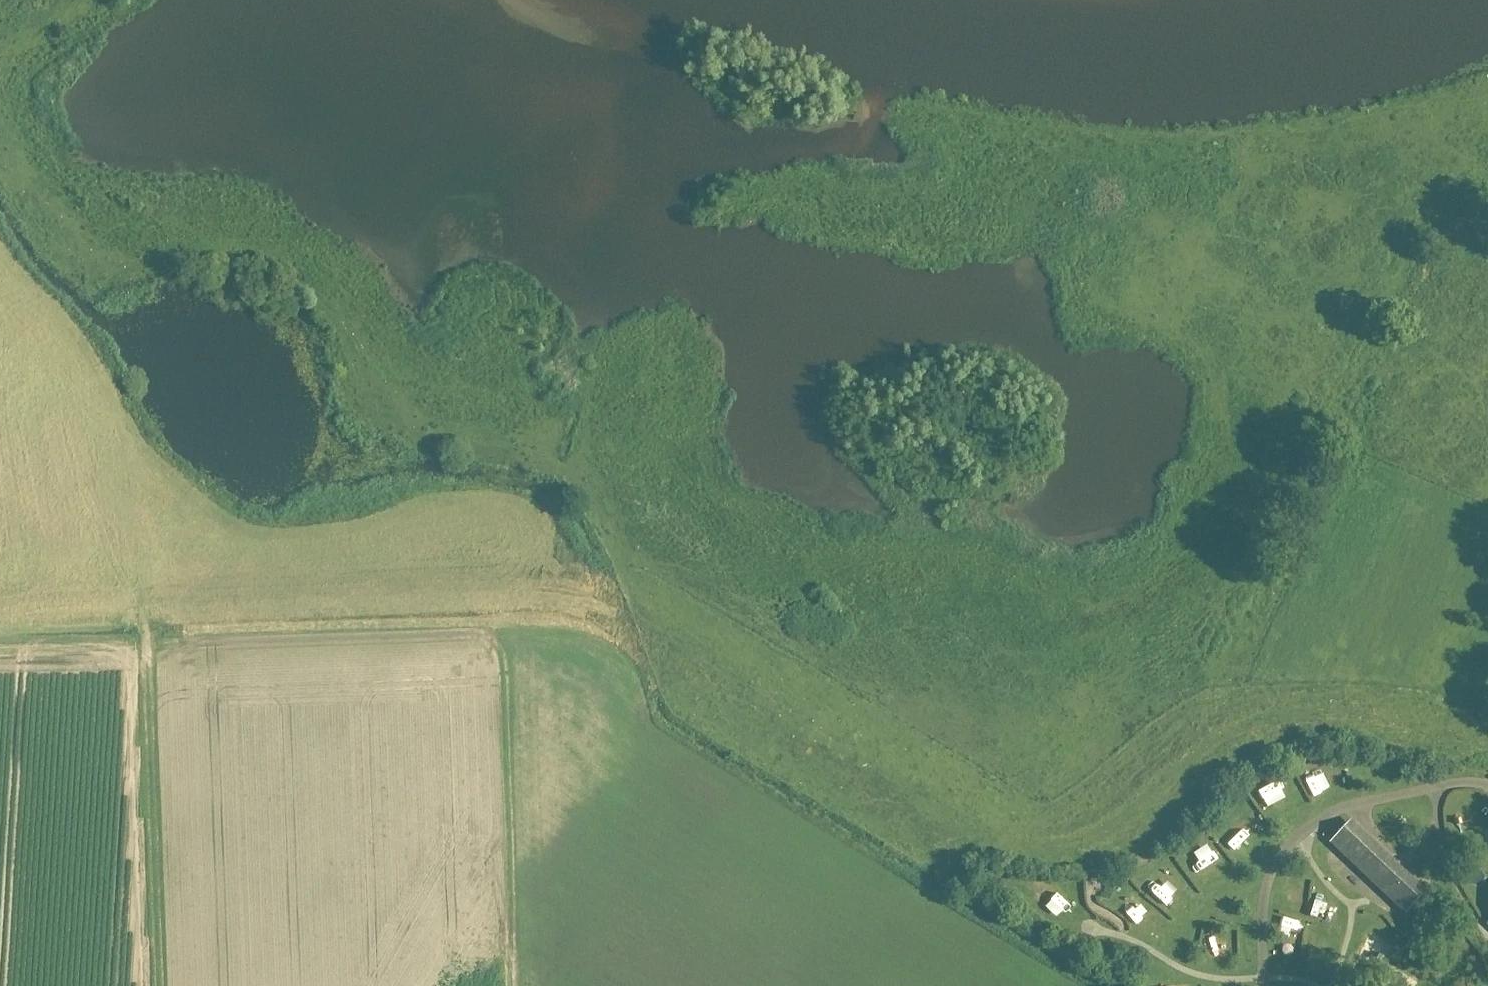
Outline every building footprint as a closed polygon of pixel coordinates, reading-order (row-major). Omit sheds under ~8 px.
[(1228,826),(1235,849),(1253,843),(1246,821),(1228,826)] [(1423,895),(1394,868),(1348,824),(1330,844),(1405,914),(1423,895)] [(1207,943),(1211,964),(1229,961),(1225,940),(1207,943)]
